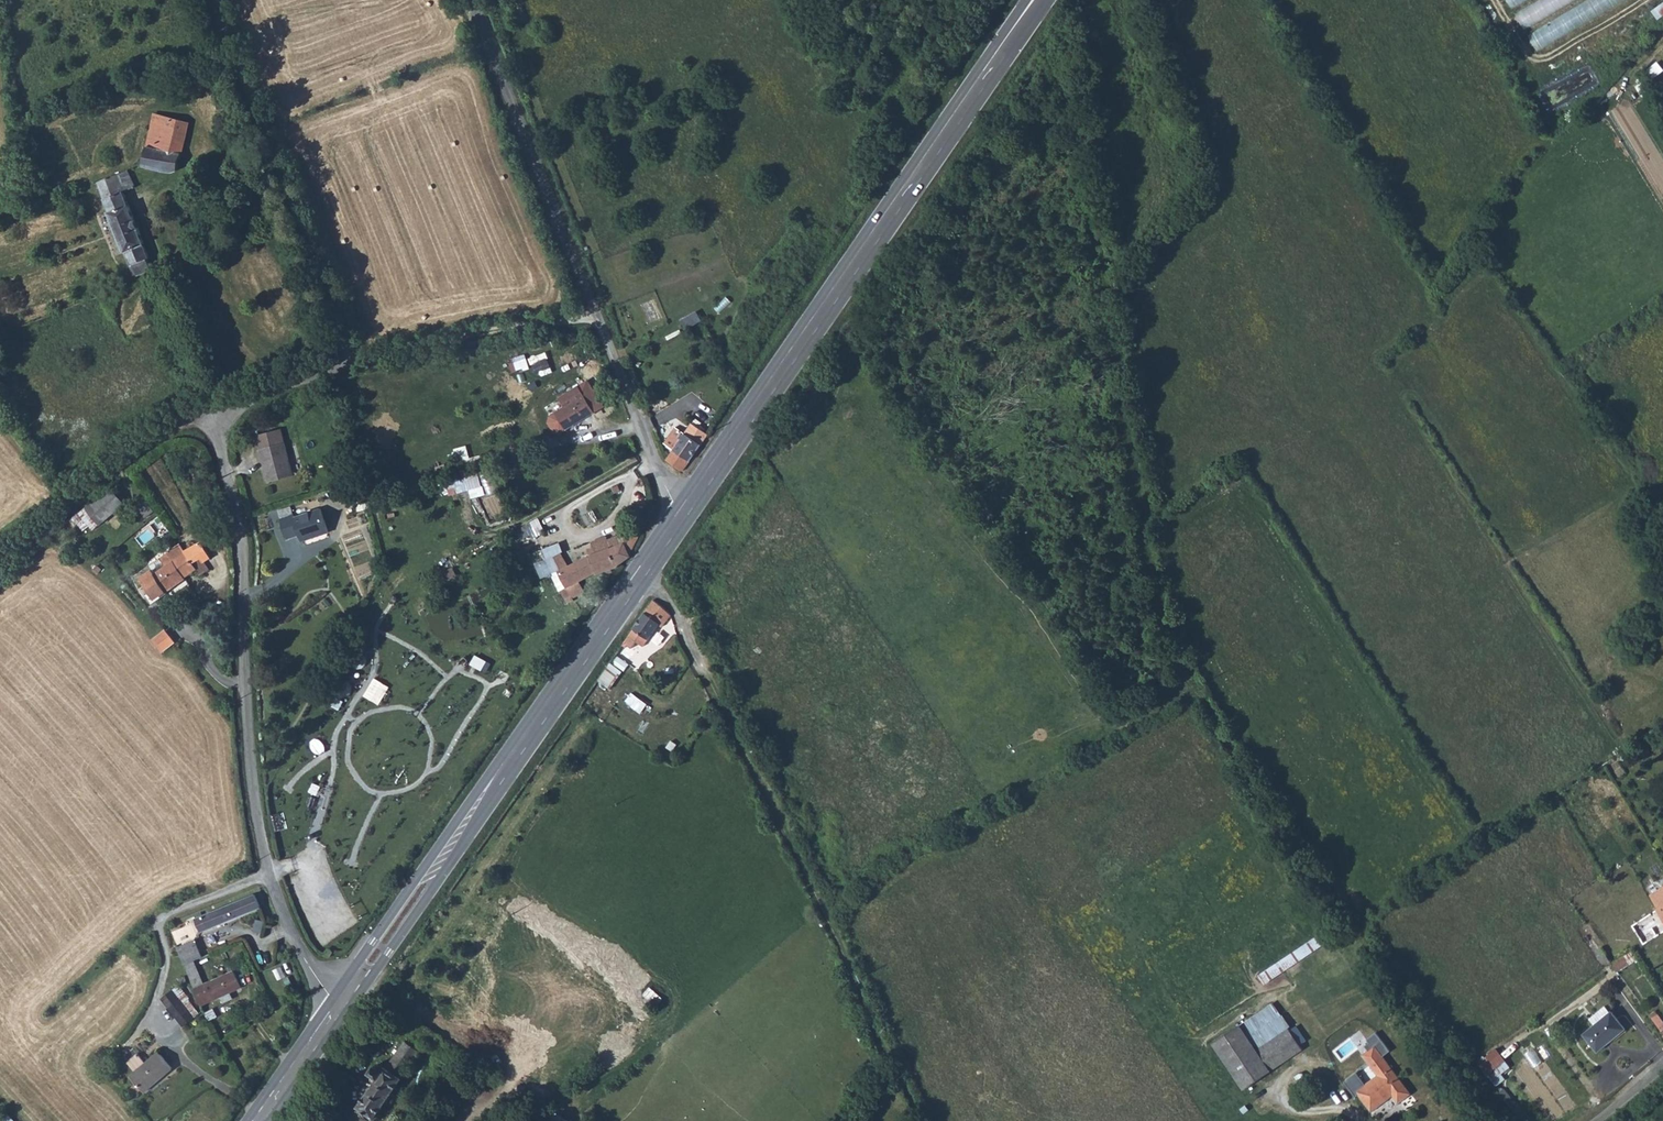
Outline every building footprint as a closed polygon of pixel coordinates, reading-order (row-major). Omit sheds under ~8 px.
[(1575,0),(1536,0),(1516,12),(1525,28),(1575,0)] [(1538,49),(1626,0),(1586,0),(1528,32),(1538,49)] [(1658,20),(1662,16),(1662,3),(1651,11),(1658,20)] [(1662,72),(1662,67),(1660,62),(1649,69),(1654,78),(1662,72)] [(160,129),(149,169),(177,176),(178,174),(189,136),(160,129)] [(117,183),(98,190),(133,274),(135,273),(138,280),(152,273),(148,265),(151,263),(117,183)] [(152,273),(138,280),(139,283),(151,277),(153,276),(152,273)] [(689,328),(704,319),(699,310),(684,319),(689,328)] [(537,371),(554,367),(551,352),(533,356),(537,371)] [(523,359),(525,370),(534,368),(532,358),(523,359)] [(600,404),(589,388),(582,394),(575,386),(558,399),(565,408),(559,412),(559,418),(566,427),(571,427),(600,404)] [(689,423),(683,419),(678,424),(675,422),(664,438),(674,446),(666,456),(683,469),(710,431),(692,419),(689,423)] [(288,421),(265,428),(278,476),(301,469),(288,421)] [(486,460),(485,455),(472,458),(469,445),(457,448),(461,466),(486,460)] [(84,531),(92,525),(96,530),(129,503),(115,485),(74,519),(84,531)] [(302,509),(289,515),(297,539),(335,527),(327,504),(303,512),(302,509)] [(643,522),(632,524),(634,533),(645,531),(643,522)] [(607,537),(610,546),(628,541),(626,531),(607,537)] [(231,535),(229,560),(239,553),(235,537),(231,535)] [(628,541),(610,546),(602,549),(600,543),(585,548),(588,558),(568,564),(564,555),(551,559),(555,572),(569,569),(574,585),(567,587),(569,597),(578,594),(580,597),(587,594),(583,581),(628,565),(632,558),(628,541)] [(180,565),(189,578),(200,570),(205,577),(212,571),(208,563),(215,557),(206,542),(191,553),(193,556),(180,565)] [(191,553),(186,547),(167,561),(172,569),(160,578),(155,572),(143,581),(148,588),(145,591),(150,599),(154,596),(159,601),(189,578),(180,565),(193,556),(191,553)] [(454,567),(440,575),(447,587),(461,579),(454,567)] [(643,647),(659,625),(662,627),(666,621),(671,615),(662,607),(654,600),(634,628),(624,643),(632,648),(636,642),(643,647)] [(164,653),(179,642),(168,628),(154,639),(164,653)] [(488,661),(475,654),(469,664),(482,671),(488,661)] [(629,664),(618,656),(612,663),(624,671),(627,667),(629,664)] [(598,680),(610,689),(622,672),(610,663),(598,680)] [(389,687),(374,678),(363,696),(378,705),(389,687)] [(319,739),(315,738),(309,742),(311,748),(313,752),(319,755),(325,752),(325,745),(319,739)] [(1649,873),(1619,893),(1621,897),(1616,900),(1633,928),(1643,944),(1644,945),(1649,948),(1652,947),(1653,947),(1662,941),(1662,888),(1660,890),(1649,873)] [(263,889),(211,916),(216,926),(269,900),(263,889)] [(1263,983),(1335,934),(1330,927),(1257,975),(1263,983)] [(190,947),(197,961),(214,952),(207,938),(190,947)] [(1611,964),(1617,972),(1638,959),(1632,950),(1611,964)] [(240,970),(204,986),(212,1003),(248,987),(240,970)] [(173,985),(162,994),(186,1021),(196,1012),(173,985)] [(662,999),(650,987),(644,994),(656,1006),(662,999)] [(1257,1050),(1289,1028),(1272,1003),(1240,1025),(1257,1050)] [(1589,1019),(1595,1025),(1610,1012),(1605,1006),(1589,1019)] [(1583,1034),(1597,1051),(1625,1029),(1611,1012),(1610,1012),(1595,1025),(1583,1034)] [(1213,1044),(1244,1089),(1303,1049),(1300,1044),(1306,1040),(1297,1026),(1290,1030),(1289,1028),(1257,1050),(1240,1025),(1213,1044)] [(1410,1093),(1382,1056),(1390,1051),(1382,1040),(1363,1055),(1371,1065),(1378,1075),(1357,1091),(1372,1111),(1393,1095),(1399,1102),(1410,1093)] [(403,1078),(421,1051),(413,1046),(406,1041),(387,1067),(385,1069),(381,1065),(379,1068),(375,1065),(370,1073),(378,1079),(358,1107),(359,1107),(350,1120),(373,1120),(375,1118),(375,1119),(403,1078)] [(146,1062),(134,1046),(123,1056),(136,1071),(131,1076),(144,1091),(159,1077),(146,1062)] [(1505,1060),(1496,1049),(1478,1063),(1487,1074),(1505,1060)] [(159,1050),(146,1062),(159,1077),(172,1066),(159,1050)] [(1492,1081),(1497,1086),(1505,1080),(1501,1074),(1510,1067),(1505,1060),(1487,1074),(1492,1081)]
